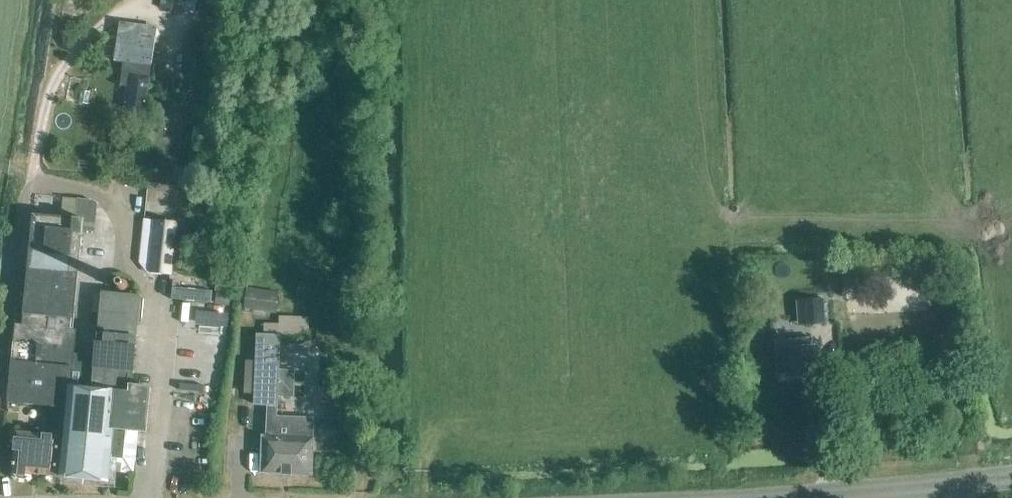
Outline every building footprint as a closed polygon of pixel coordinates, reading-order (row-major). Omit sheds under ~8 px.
[(160,9),(198,17),(201,0),(162,0),(160,9)] [(144,112),(151,65),(156,28),(120,23),(114,61),(123,62),(120,87),(125,87),(123,102),(128,103),(127,109),(144,112)] [(75,219),(33,215),(23,325),(16,324),(12,360),(8,402),(24,403),(67,408),(61,477),(109,481),(110,472),(133,474),(134,461),(135,461),(138,432),(147,432),(151,388),(133,386),(141,297),(103,293),(99,334),(98,333),(96,356),(74,354),(76,330),(73,330),(84,218),(75,218),(75,219)] [(170,273),(176,223),(157,221),(151,271),(170,273)] [(275,315),(278,295),(247,290),(244,310),(275,315)] [(216,294),(215,307),(229,308),(230,296),(216,294)] [(811,327),(825,326),(824,301),(810,302),(811,327)] [(227,329),(228,316),(196,312),(195,325),(227,329)] [(267,320),(267,331),(314,332),(315,314),(283,313),(283,321),(267,320)] [(257,336),(254,395),(254,407),(268,407),(266,437),(262,437),(261,474),(312,476),(313,439),(313,419),(279,417),(282,337),(257,336)] [(812,347),(811,339),(795,340),(796,348),(790,348),(793,380),(815,378),(813,346),(812,347)] [(18,403),(7,402),(5,421),(16,422),(18,403)] [(67,409),(47,407),(46,424),(65,426),(67,409)] [(44,435),(44,429),(30,428),(29,433),(16,432),(13,473),(14,474),(18,479),(25,480),(31,475),(32,475),(32,473),(56,476),(60,437),(44,435)]
